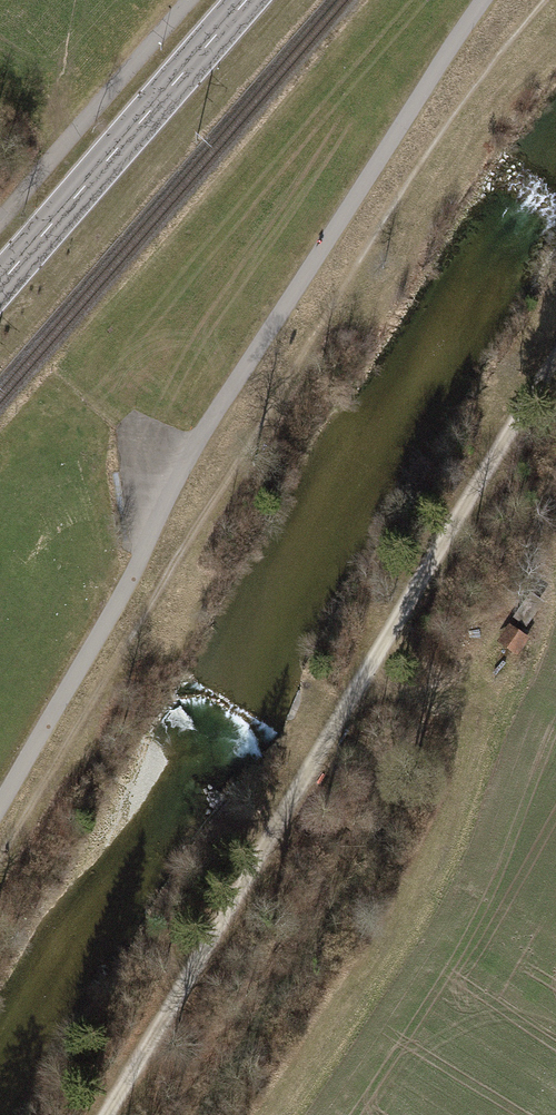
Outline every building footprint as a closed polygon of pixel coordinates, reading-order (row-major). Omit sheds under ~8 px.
[(515,628),(503,647),(522,658),(534,640),(515,628)]
